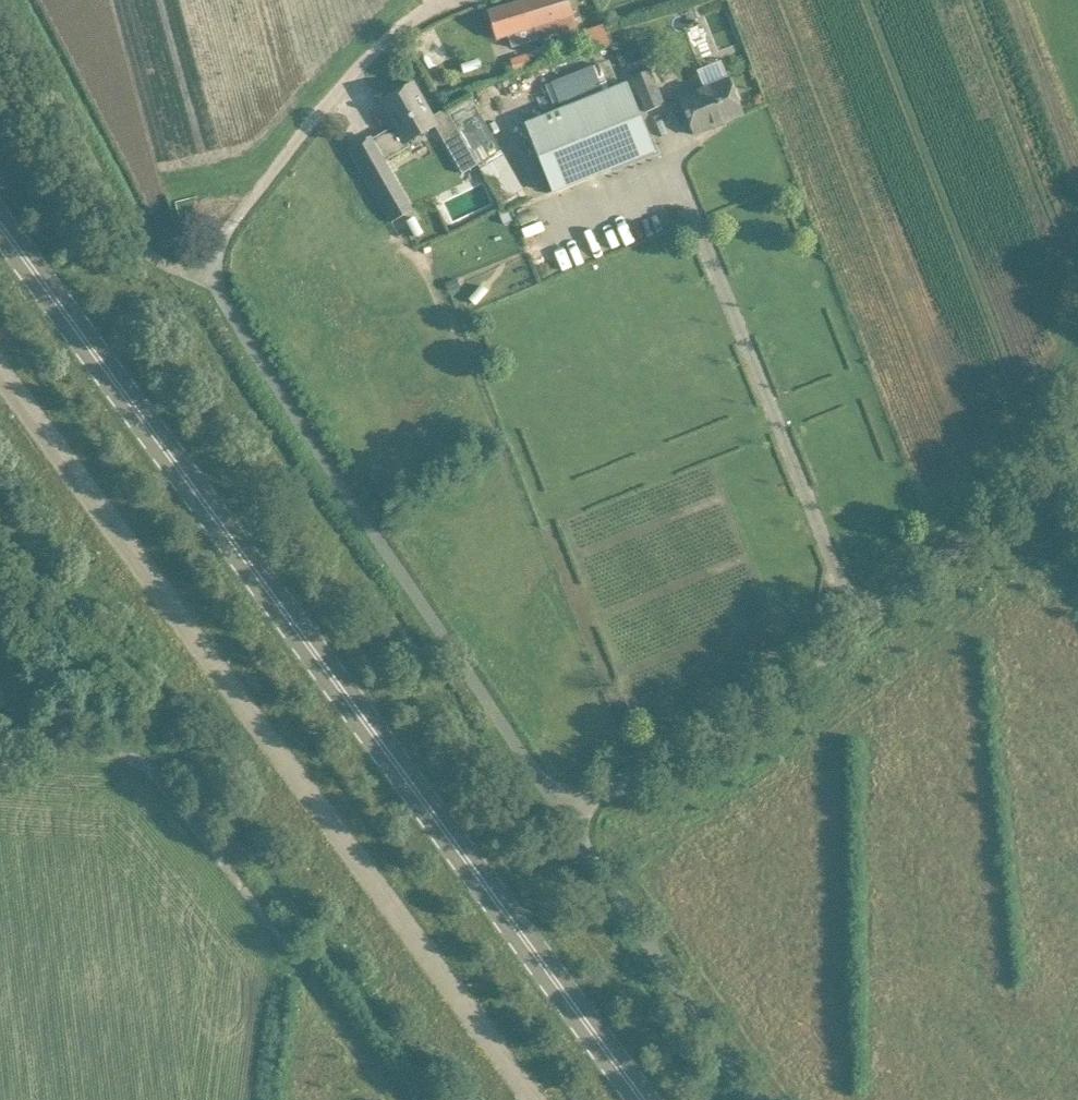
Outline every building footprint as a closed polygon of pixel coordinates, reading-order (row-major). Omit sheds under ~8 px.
[(488,11),(497,38),(508,35),(512,48),(533,41),(538,40),(538,39),(548,36),(554,34),(555,37),(578,29),(572,9),(569,0),(526,0),(488,11)] [(652,69),(633,76),(646,111),(665,104),(652,69)] [(729,77),(678,97),(693,135),(743,114),(729,77)] [(547,84),(557,111),(568,106),(557,80),(547,84)] [(525,124),(548,180),(554,193),(656,151),(628,82),(568,106),(557,111),(525,124)] [(382,100),(393,119),(396,125),(376,137),(388,159),(409,147),(406,143),(435,126),(462,173),(477,164),(446,109),(433,116),(413,83),(382,100)] [(371,138),(350,149),(391,222),(412,211),(371,138)] [(509,212),(500,215),(505,228),(513,224),(509,212)] [(456,280),(446,284),(449,291),(458,287),(456,280)]
